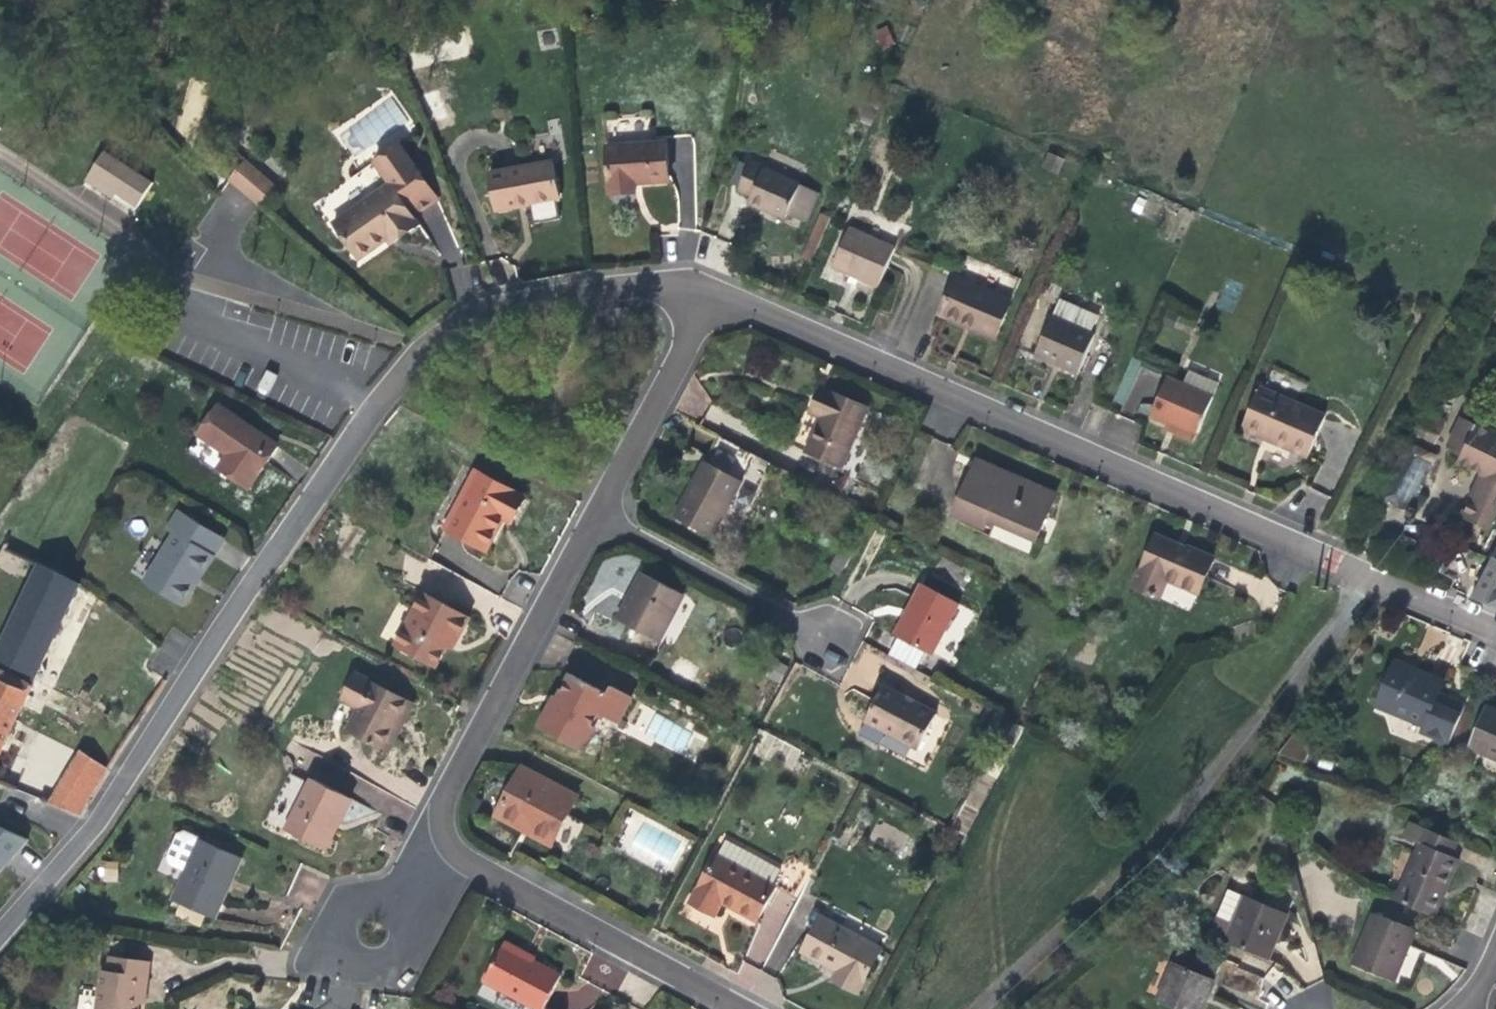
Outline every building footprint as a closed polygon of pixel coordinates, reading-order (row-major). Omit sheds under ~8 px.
[(879,50),(895,45),(889,25),(872,30),(879,50)] [(373,160),(389,184),(397,194),(422,176),(397,143),(373,160)] [(666,143),(607,146),(610,194),(635,193),(634,184),(645,184),(668,183),(666,143)] [(1056,174),(1063,158),(1047,151),(1040,166),(1056,174)] [(104,152),(89,175),(117,194),(138,207),(153,184),(104,152)] [(245,161),(237,153),(229,162),(237,170),(245,161)] [(276,187),(245,161),(237,170),(228,181),(258,207),(276,187)] [(738,190),(751,196),(763,168),(750,162),(738,190)] [(490,174),(496,210),(519,206),(531,204),(556,200),(560,199),(554,163),(490,174)] [(800,184),(763,168),(751,196),(749,202),(770,211),(785,218),(787,214),(792,203),(800,184)] [(85,181),(113,199),(117,194),(89,175),(85,181)] [(438,199),(422,176),(397,194),(414,217),(438,199)] [(389,184),(334,225),(360,260),(388,240),(389,239),(386,236),(396,229),(402,237),(419,224),(414,217),(397,194),(389,184)] [(820,193),(800,184),(792,203),(812,212),(820,193)] [(560,219),(556,200),(531,204),(535,224),(560,219)] [(807,222),(812,212),(792,203),(787,214),(807,222)] [(851,275),(859,279),(865,281),(878,287),(895,248),(850,228),(832,267),(851,275)] [(389,239),(388,240),(392,245),(397,241),(402,237),(396,229),(386,236),(389,239)] [(856,286),(859,279),(851,275),(848,282),(856,286)] [(1011,301),(956,278),(942,311),(972,324),(970,327),(977,330),(995,338),(1011,301)] [(1052,317),(1091,333),(1099,316),(1060,299),(1052,317)] [(972,324),(942,311),(940,315),(970,327),(972,324)] [(1091,333),(1052,317),(1035,355),(1056,364),(1078,374),(1095,335),(1091,333)] [(1184,383),(1213,396),(1219,382),(1189,370),(1184,383)] [(1196,436),(1213,396),(1184,383),(1167,377),(1150,416),(1167,423),(1196,436)] [(806,452),(843,468),(860,428),(868,407),(821,387),(811,412),(821,417),(815,432),(806,452)] [(1325,416),(1261,388),(1245,423),(1275,436),(1272,442),(1281,446),(1307,457),(1325,416)] [(260,432),(219,405),(198,436),(227,455),(218,468),(249,489),(263,469),(278,447),(258,434),(260,432)] [(1428,410),(1417,431),(1435,440),(1441,429),(1440,428),(1445,419),(1428,410)] [(1463,453),(1476,424),(1463,418),(1449,447),(1463,453)] [(1196,436),(1167,423),(1165,428),(1179,434),(1194,440),(1196,436)] [(1275,436),(1245,423),(1243,429),(1272,442),(1275,436)] [(1495,480),(1495,434),(1476,424),(1463,453),(1458,462),(1473,469),(1483,474),(1495,480)] [(860,428),(843,468),(855,473),(872,433),(860,428)] [(703,463),(742,481),(756,456),(718,435),(703,463)] [(227,455),(198,436),(186,453),(216,472),(218,468),(227,455)] [(1381,499),(1402,510),(1431,455),(1410,444),(1381,499)] [(1402,510),(1409,513),(1437,459),(1431,455),(1402,510)] [(978,461),(974,470),(1003,483),(1007,474),(978,461)] [(711,537),(742,481),(703,463),(695,478),(674,517),(711,537)] [(1047,517),(1057,495),(1016,478),(1007,474),(1003,483),(974,470),(955,513),(986,527),(990,519),(1031,537),(1041,515),(1047,517)] [(525,497),(475,472),(445,530),(486,551),(496,531),(503,518),(511,523),(525,497)] [(1483,474),(1462,518),(1487,529),(1495,510),(1495,480),(1483,474)] [(179,512),(167,530),(174,534),(144,582),(182,606),(195,586),(193,585),(202,571),(211,557),(212,558),(223,540),(179,512)] [(1041,515),(1031,537),(1037,539),(1047,517),(1041,515)] [(1478,545),(1486,532),(1460,518),(1453,531),(1478,545)] [(1166,579),(1197,593),(1213,558),(1189,548),(1187,551),(1180,548),(1176,546),(1177,544),(1157,535),(1134,586),(1158,597),(1166,579)] [(1495,559),(1476,599),(1495,608),(1495,560),(1495,559)] [(39,564),(0,646),(0,661),(36,678),(59,631),(81,584),(39,564)] [(633,606),(649,576),(643,573),(633,591),(627,603),(633,606)] [(658,641),(683,595),(649,576),(633,606),(627,603),(618,620),(658,641)] [(925,651),(931,655),(959,604),(922,584),(906,612),(894,634),(898,637),(925,651)] [(468,617),(423,593),(395,646),(436,667),(446,647),(453,634),(458,637),(468,617)] [(453,634),(446,647),(451,650),(455,642),(458,637),(453,634)] [(916,669),(925,651),(898,637),(889,654),(916,669)] [(1449,744),(1466,706),(1438,694),(1443,683),(1418,673),(1395,663),(1377,705),(1424,726),(1428,735),(1449,744)] [(12,729),(32,687),(1,672),(0,673),(0,755),(12,729)] [(382,750),(408,701),(355,673),(341,700),(359,709),(347,731),(382,750)] [(558,701),(542,729),(579,749),(598,714),(617,724),(631,697),(611,686),(607,693),(572,675),(558,701)] [(877,697),(864,721),(865,722),(885,732),(918,750),(937,714),(883,685),(877,697)] [(408,701),(382,750),(387,752),(399,730),(413,704),(408,701)] [(1470,748),(1495,759),(1495,711),(1487,707),(1470,748)] [(647,736),(680,753),(691,731),(658,714),(647,736)] [(878,745),(885,732),(865,722),(859,734),(878,745)] [(1297,731),(1279,754),(1305,763),(1314,737),(1297,731)] [(109,771),(83,754),(53,806),(81,817),(109,771)] [(551,845),(577,797),(522,767),(498,811),(529,828),(527,832),(551,845)] [(312,779),(286,831),(325,850),(335,829),(330,826),(345,796),(312,779)] [(351,799),(345,796),(330,826),(335,829),(341,819),(351,799)] [(529,828),(498,811),(496,815),(513,824),(527,832),(529,828)] [(1420,843),(1452,857),(1458,843),(1410,822),(1404,836),(1420,843)] [(0,828),(0,879),(30,840),(0,828)] [(199,839),(171,900),(214,919),(228,890),(223,888),(237,856),(199,839)] [(717,855),(772,885),(780,871),(725,841),(717,855)] [(1459,860),(1452,857),(1420,843),(1395,901),(1434,917),(1450,882),(1459,860)] [(774,887),(772,885),(717,855),(715,854),(689,902),(713,915),(721,902),(732,908),(756,921),(774,887)] [(242,858),(237,856),(223,888),(228,890),(231,882),(242,858)] [(808,868),(790,858),(774,887),(792,896),(808,868)] [(1241,875),(1234,891),(1255,900),(1261,884),(1241,875)] [(1255,900),(1234,891),(1229,889),(1210,934),(1268,958),(1276,941),(1281,929),(1273,926),(1280,911),(1255,900)] [(1287,914),(1280,911),(1273,926),(1281,929),(1287,914)] [(1352,964),(1394,982),(1406,952),(1415,930),(1373,912),(1352,964)] [(881,949),(821,917),(803,952),(827,965),(838,971),(834,979),(857,992),(881,949)] [(505,941),(503,945),(534,961),(536,958),(524,951),(505,941)] [(484,981),(536,1008),(543,1008),(561,976),(534,961),(503,945),(484,981)] [(1179,949),(1174,963),(1214,980),(1220,967),(1179,949)] [(97,1008),(137,1008),(138,1002),(141,980),(147,981),(149,961),(109,956),(107,971),(102,971),(97,1008)] [(1158,1000),(1179,1008),(1202,1008),(1206,999),(1214,980),(1174,963),(1158,1000)] [(141,980),(138,1002),(144,1003),(146,991),(147,981),(141,980)]
